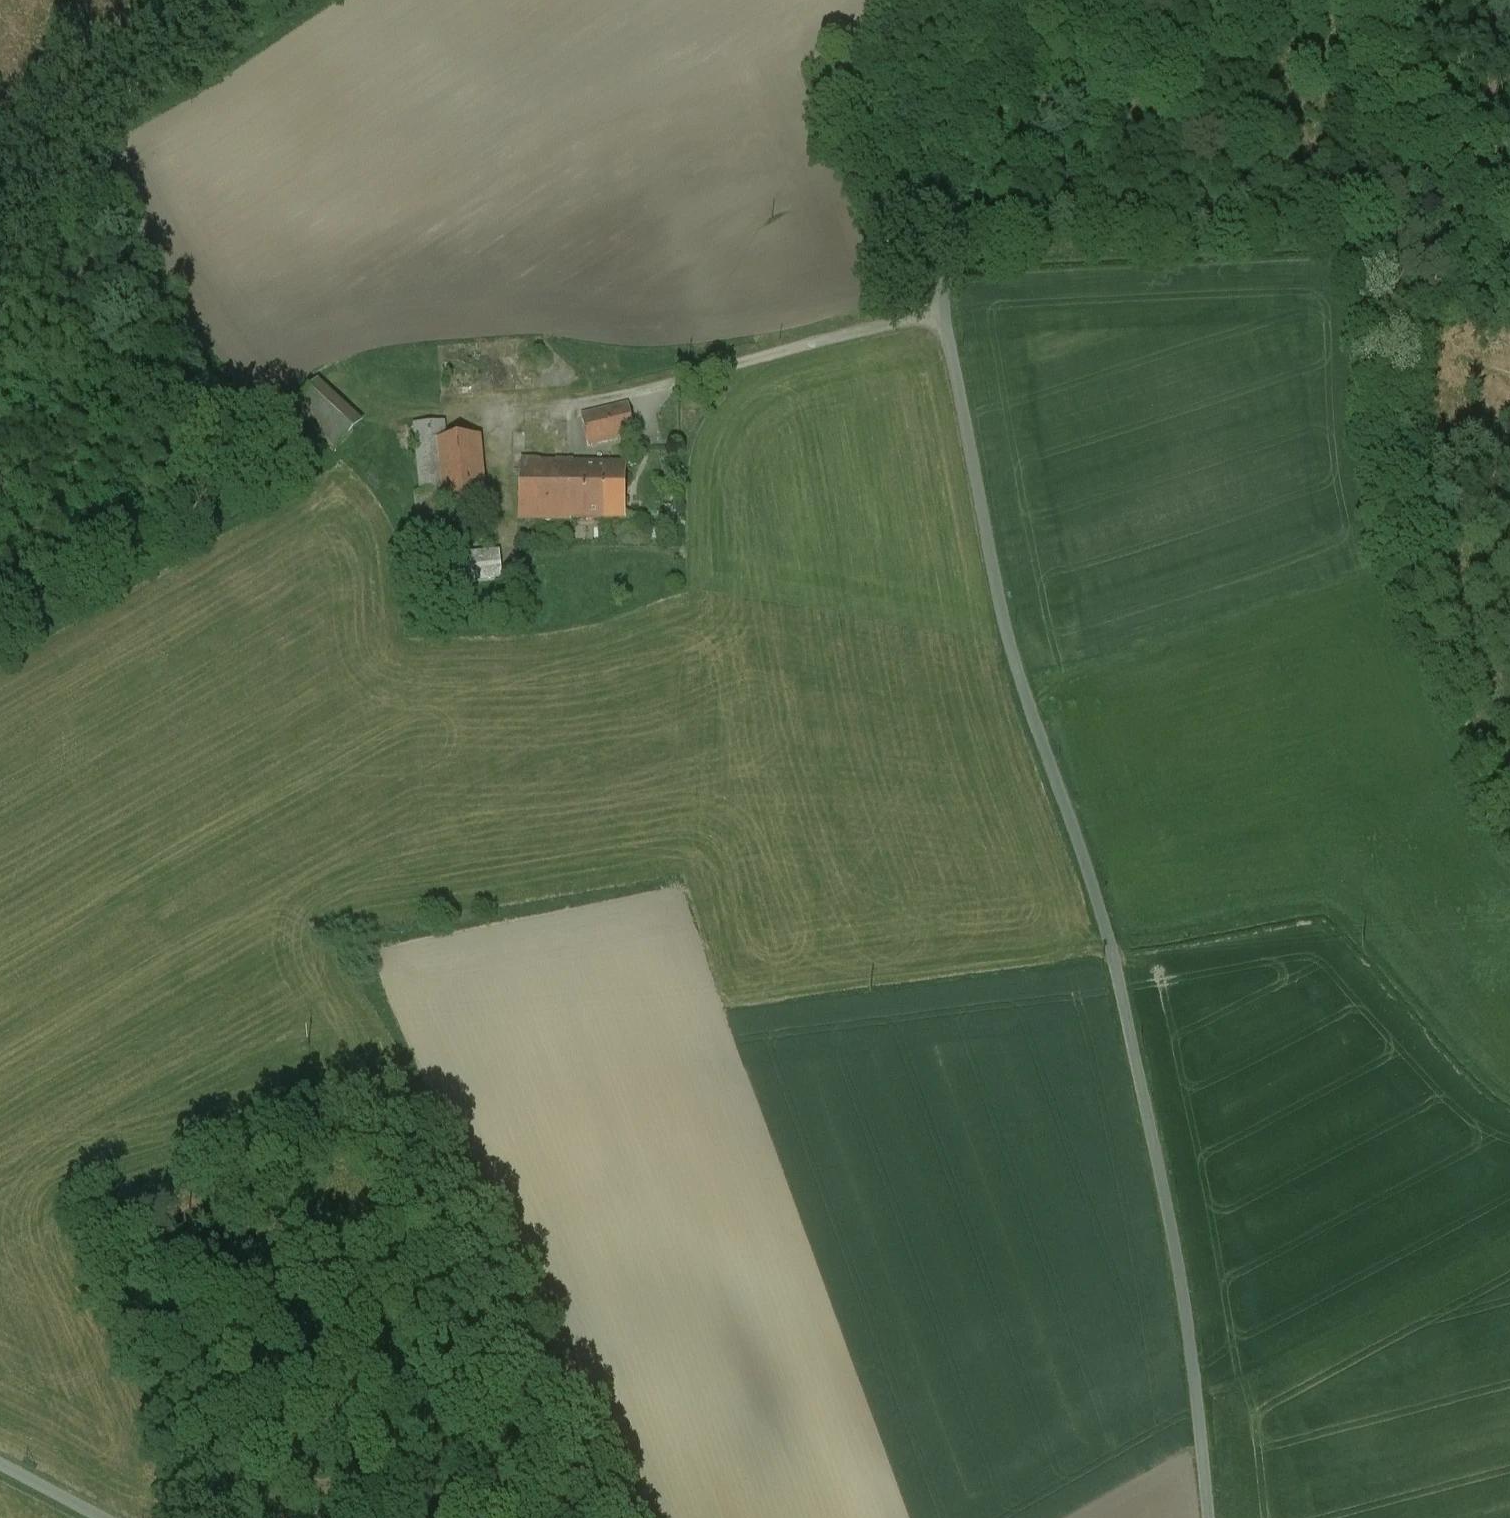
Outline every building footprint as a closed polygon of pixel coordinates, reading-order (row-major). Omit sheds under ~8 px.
[(310,392),(355,434),(364,424),(319,382),(310,392)] [(310,392),(293,410),(338,451),(355,434),(310,392)] [(635,400),(589,412),(597,441),(643,429),(635,400)] [(454,419),(419,421),(426,521),(451,519),(450,506),(495,504),(490,432),(455,434),(454,419)] [(576,419),(549,419),(549,457),(529,456),(529,519),(633,519),(633,458),(576,458),(576,419)] [(507,548),(449,552),(451,582),(509,578),(507,548)]
